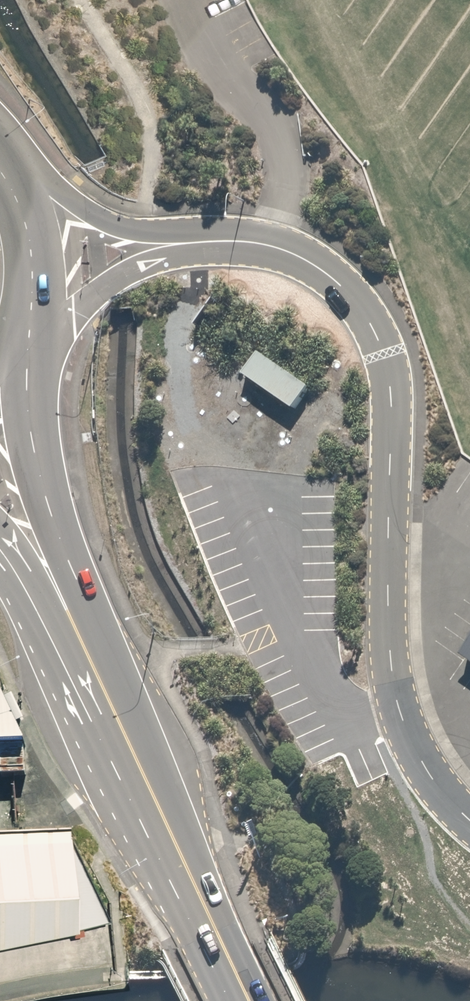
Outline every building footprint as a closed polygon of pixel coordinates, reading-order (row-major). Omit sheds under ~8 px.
[(258,354),(243,376),(292,410),(307,388),(258,354)] [(460,657),(469,664),(469,643),(460,657)] [(14,736),(0,704),(0,737),(14,736)] [(0,834),(0,941),(100,920),(60,831),(0,834)]
